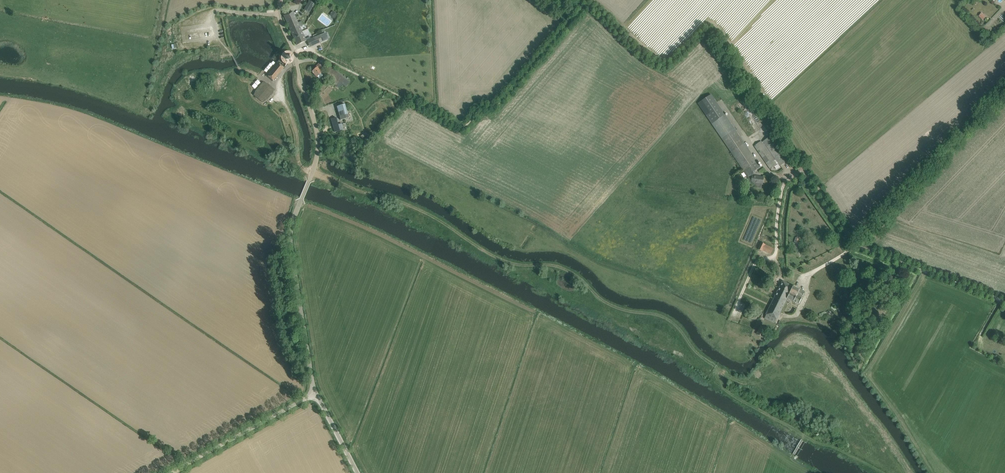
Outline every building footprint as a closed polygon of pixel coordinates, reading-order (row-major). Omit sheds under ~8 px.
[(304,10),(309,12),(314,4),(309,1),(304,10)] [(284,16),(290,30),(299,26),(293,11),(284,16)] [(299,26),(290,30),(297,45),(306,41),(299,26)] [(319,35),(313,38),(316,44),(322,42),(319,35)] [(268,76),(273,80),(284,68),(279,63),(268,76)] [(323,75),(321,73),(322,72),(318,68),(321,66),(319,63),(315,67),(316,68),(312,72),(317,77),(319,79),(323,75)] [(346,87),(350,81),(331,66),(324,75),(339,88),(342,84),(346,87)] [(254,89),(260,82),(256,79),(251,86),(254,89)] [(267,100),(275,90),(268,84),(263,82),(255,91),(254,95),(262,103),(267,100)] [(699,104),(698,104),(712,124),(731,152),(743,171),(744,172),(752,183),(753,176),(753,172),(760,167),(756,162),(744,143),(725,115),(721,109),(717,102),(712,95),(712,94),(703,101),(699,104)] [(345,104),(337,106),(340,120),(349,118),(345,104)] [(336,117),(331,119),(333,126),(334,132),(343,129),(342,123),(338,124),(336,117)] [(761,141),(754,146),(767,165),(770,169),(779,163),(780,166),(790,159),(791,159),(791,158),(784,147),(783,147),(780,149),(771,136),(767,138),(763,141),(762,142),(761,141)] [(752,183),(758,183),(763,184),(764,177),(753,176),(752,183)] [(761,243),(758,249),(763,251),(763,250),(767,252),(769,246),(761,243)] [(788,299),(794,287),(783,281),(765,318),(775,323),(787,298),(788,299)] [(805,292),(794,287),(788,299),(799,304),(805,292)] [(759,335),(765,338),(769,331),(762,328),(759,335)]
